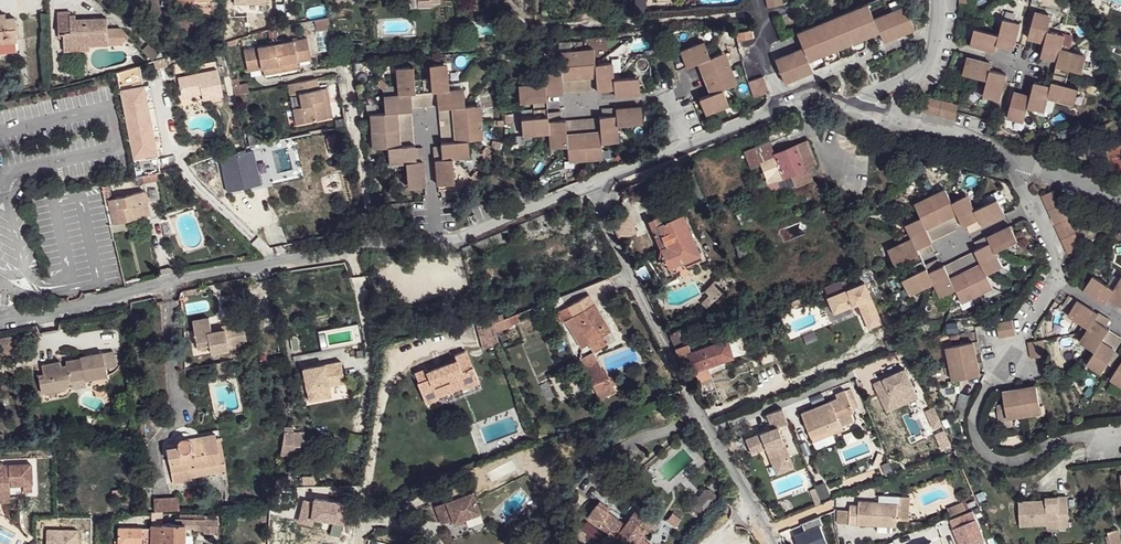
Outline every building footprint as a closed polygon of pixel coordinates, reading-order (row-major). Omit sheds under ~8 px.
[(959,8),(973,8),(972,0),(959,0),(959,8)] [(866,2),(796,32),(802,46),(808,61),(878,31),(872,17),(866,2)] [(878,31),(883,42),(915,29),(904,3),(872,17),(878,31)] [(107,27),(106,15),(75,18),(71,18),(70,14),(69,10),(56,12),(59,37),(63,37),(64,45),(89,44),(89,38),(108,36),(107,27)] [(1014,84),(1005,111),(1020,116),(1025,102),(1041,107),(1046,96),(1072,105),(1077,89),(1066,85),(1071,70),(1083,75),(1088,59),(1062,50),(1067,34),(1051,29),(1055,18),(1038,12),(1029,40),(1045,46),(1041,59),(1057,64),(1051,81),(1034,76),(1030,90),(1014,84)] [(16,18),(5,19),(0,20),(0,43),(17,41),(16,18)] [(975,24),(970,40),(996,48),(997,43),(1012,48),(1020,23),(1006,18),(1001,33),(975,24)] [(132,37),(120,25),(118,27),(107,27),(108,36),(108,42),(122,43),(132,37)] [(754,33),(752,27),(738,30),(740,37),(754,33)] [(755,40),(754,33),(740,37),(741,43),(755,40)] [(312,61),(308,40),(245,53),(249,74),(264,71),(297,65),(312,61)] [(17,41),(0,43),(0,53),(17,51),(17,41)] [(90,52),(89,44),(64,45),(65,52),(90,52)] [(737,81),(725,53),(709,58),(703,44),(680,54),(686,69),(698,64),(711,94),(700,99),(706,113),(728,104),(722,89),(737,81)] [(775,58),(786,82),(812,71),(808,61),(802,46),(775,58)] [(156,56),(148,48),(143,52),(152,61),(156,56)] [(643,95),(642,79),(616,81),(614,66),(598,66),(597,51),(563,54),(564,68),(548,71),(549,86),(521,88),(522,105),(536,103),(537,118),(524,120),(525,136),(553,134),(555,149),(571,148),(574,161),(606,159),(606,145),(621,143),(620,128),(646,125),(644,110),(618,112),(618,116),(603,117),(603,130),(570,133),(568,120),(552,120),(550,99),(567,98),(566,82),(599,79),(601,94),(616,93),(617,97),(643,95)] [(967,53),(962,68),(985,76),(980,90),(996,95),(1004,69),(991,65),(992,61),(967,53)] [(217,62),(197,66),(199,74),(219,70),(217,62)] [(436,160),(438,185),(456,183),(454,158),(468,156),(466,140),(481,139),(479,105),(463,107),(461,89),(448,91),(445,64),(429,64),(430,78),(416,79),(414,66),(398,66),(400,94),(387,96),(387,112),(372,114),(375,148),(391,147),(393,164),(405,162),(408,187),(425,186),(423,161),(421,161),(419,145),(404,145),(400,113),(416,112),(415,94),(433,92),(435,109),(449,108),(452,141),(438,143),(439,159),(436,160)] [(298,71),(297,65),(264,71),(265,78),(298,71)] [(225,96),(219,70),(199,74),(179,79),(184,99),(203,95),(205,101),(225,96)] [(766,80),(763,73),(750,77),(752,84),(766,80)] [(320,92),(317,80),(296,85),(298,97),(301,97),(304,110),(295,112),(298,129),(330,121),(323,91),(320,92)] [(767,85),(766,80),(752,84),(754,89),(767,85)] [(298,97),(296,85),(289,87),(291,98),(298,97)] [(328,90),(323,91),(330,121),(335,119),(328,90)] [(923,91),(918,105),(926,108),(931,94),(923,91)] [(931,94),(926,108),(933,110),(939,96),(931,94)] [(225,100),(225,96),(205,101),(206,105),(225,100)] [(939,96),(933,110),(939,112),(946,99),(939,96)] [(946,99),(939,112),(947,115),(953,101),(946,99)] [(953,101),(947,115),(953,116),(958,103),(953,101)] [(958,103),(953,116),(960,119),(965,105),(958,103)] [(981,112),(977,126),(984,129),(988,115),(981,112)] [(988,115),(984,129),(992,131),(996,118),(988,115)] [(748,168),(760,164),(767,183),(793,173),(796,181),(808,177),(805,168),(816,164),(807,142),(775,153),(770,141),(743,150),(748,168)] [(268,175),(264,157),(256,159),(254,153),(241,155),(241,153),(222,158),(226,177),(234,175),(237,182),(268,175)] [(150,213),(144,191),(111,200),(112,208),(109,208),(112,224),(114,231),(126,227),(128,228),(135,225),(143,223),(141,216),(150,213)] [(1022,251),(1017,236),(991,243),(992,247),(978,254),(983,264),(948,276),(942,263),(930,270),(923,251),(938,245),(933,232),(966,218),(974,233),(984,228),(985,231),(1012,221),(1005,205),(983,215),(975,200),(963,205),(960,192),(923,206),(927,217),(913,224),(918,236),(891,246),(896,262),(907,258),(912,272),(902,276),(906,291),(932,282),(939,297),(953,292),(957,303),(992,290),(988,279),(1003,274),(997,260),(1022,251)] [(1067,201),(1051,205),(1077,266),(1091,260),(1067,201)] [(668,219),(665,213),(649,220),(651,226),(668,219)] [(701,256),(682,213),(668,219),(651,226),(661,249),(659,256),(662,263),(669,268),(684,261),(686,264),(693,261),(701,256)] [(612,224),(621,240),(637,232),(629,216),(612,224)] [(695,265),(693,261),(686,264),(684,261),(669,268),(672,275),(695,265)] [(726,286),(717,279),(709,291),(711,294),(705,303),(711,308),(713,305),(726,286)] [(1092,299),(1112,314),(1115,310),(1120,315),(1120,301),(1100,287),(1092,299)] [(590,295),(565,308),(577,338),(580,348),(589,344),(594,352),(615,340),(590,295)] [(566,321),(577,338),(565,308),(560,310),(566,321)] [(563,323),(566,321),(560,310),(557,312),(563,323)] [(1084,310),(1074,324),(1096,340),(1088,352),(1099,361),(1091,371),(1103,378),(1119,358),(1110,350),(1117,339),(1104,329),(1107,325),(1084,310)] [(497,332),(520,324),(517,313),(494,320),(497,332)] [(207,318),(190,321),(196,348),(208,345),(210,353),(228,350),(227,347),(247,344),(242,322),(231,324),(233,331),(224,333),(224,330),(210,332),(209,328),(207,318)] [(1006,324),(1007,340),(1017,338),(1016,322),(1006,324)] [(231,324),(209,328),(210,332),(224,330),(224,333),(233,331),(231,324)] [(484,350),(499,345),(493,324),(478,328),(484,350)] [(996,326),(997,342),(1007,340),(1006,324),(996,326)] [(695,372),(735,361),(730,343),(727,344),(724,335),(713,338),(715,347),(694,352),(692,344),(678,348),(681,357),(686,355),(687,360),(692,359),(695,372)] [(736,342),(730,343),(735,361),(741,360),(736,342)] [(1030,345),(1031,353),(1044,349),(1044,342),(1030,345)] [(949,349),(954,383),(983,378),(976,343),(949,349)] [(1031,353),(1031,361),(1045,358),(1044,349),(1031,353)] [(479,386),(465,350),(454,355),(455,358),(425,371),(423,368),(415,371),(418,381),(416,382),(424,402),(459,388),(461,393),(479,386)] [(104,352),(106,367),(116,366),(114,351),(104,352)] [(107,376),(103,352),(81,357),(81,362),(75,363),(67,365),(62,367),(61,362),(42,366),(45,375),(45,378),(40,380),(43,393),(67,388),(71,382),(71,381),(84,377),(86,381),(107,376)] [(596,354),(585,360),(588,368),(598,363),(596,354)] [(582,362),(585,360),(582,358),(574,363),(575,366),(582,362)] [(345,376),(342,359),(304,366),(311,399),(332,395),(330,384),(329,379),(345,376)] [(222,362),(210,365),(212,374),(224,372),(222,362)] [(598,363),(588,368),(593,381),(609,375),(607,372),(605,373),(598,363)] [(593,381),(588,368),(584,369),(591,382),(593,381)] [(712,379),(709,368),(695,372),(698,382),(712,379)] [(904,369),(873,383),(880,399),(890,395),(894,402),(915,392),(904,369)] [(613,373),(609,375),(593,381),(591,382),(598,394),(612,386),(618,383),(613,373)] [(346,381),(345,376),(329,379),(330,384),(346,381)] [(86,381),(84,377),(71,381),(71,382),(72,390),(86,386),(86,381)] [(616,393),(612,386),(598,394),(602,400),(616,393)] [(1001,392),(1005,420),(1038,413),(1035,386),(1001,392)] [(854,409),(846,390),(839,393),(840,398),(803,414),(815,443),(844,430),(840,420),(838,415),(854,409)] [(890,395),(880,399),(886,412),(917,397),(915,392),(894,402),(890,395)] [(935,407),(925,411),(933,430),(943,426),(935,407)] [(771,429),(744,439),(750,454),(765,448),(771,465),(789,459),(777,427),(787,423),(781,408),(765,414),(771,429)] [(856,413),(854,409),(838,415),(840,420),(856,413)] [(223,460),(218,429),(213,430),(214,434),(218,460),(223,460)] [(214,434),(213,430),(190,434),(192,439),(214,434)] [(294,430),(285,430),(283,453),(301,453),(302,443),(294,442),(294,430)] [(218,460),(214,434),(192,439),(190,434),(187,433),(185,434),(182,435),(187,478),(195,476),(194,473),(193,465),(218,460)] [(187,478),(182,435),(180,439),(178,442),(169,444),(176,480),(187,478)] [(789,459),(771,465),(775,475),(793,468),(789,459)] [(224,468),(223,460),(218,460),(193,465),(194,473),(224,468)] [(30,463),(3,464),(3,466),(0,467),(0,489),(10,489),(10,484),(22,483),(22,490),(32,489),(30,463)] [(293,478),(278,478),(277,488),(293,487),(293,478)] [(693,506),(705,515),(718,498),(706,488),(693,506)] [(10,489),(0,489),(0,502),(11,501),(10,489)] [(473,489),(443,500),(435,503),(442,521),(449,518),(453,517),(454,519),(480,510),(473,489)] [(1017,528),(1044,527),(1042,519),(1066,517),(1065,494),(1042,496),(1042,500),(1014,502),(1017,528)] [(910,505),(911,498),(901,496),(900,504),(910,505)] [(151,498),(152,512),(179,510),(178,497),(151,498)] [(622,516),(600,498),(587,516),(596,523),(608,510),(624,523),(637,507),(655,520),(657,517),(635,500),(622,516)] [(896,521),(898,505),(879,503),(860,501),(859,507),(851,507),(849,526),(895,529),(896,521)] [(966,510),(964,502),(948,509),(951,516),(966,510)] [(908,522),(910,505),(900,504),(898,504),(898,505),(896,521),(908,522)] [(637,507),(624,523),(608,510),(596,523),(608,532),(611,529),(620,536),(618,539),(616,542),(616,543),(637,543),(642,538),(655,520),(637,507)] [(684,518),(674,510),(668,518),(676,526),(684,518)] [(978,522),(974,523),(970,515),(951,523),(960,543),(975,543),(985,540),(978,522)] [(1044,527),(1045,530),(1066,526),(1066,517),(1042,519),(1044,527)] [(176,518),(176,522),(186,522),(186,527),(195,527),(194,529),(205,529),(205,533),(219,532),(219,519),(206,518),(206,520),(176,518)] [(676,526),(668,518),(660,529),(669,536),(676,526)] [(819,519),(792,529),(797,543),(828,543),(819,519)] [(165,522),(165,523),(165,543),(185,543),(186,527),(186,522),(165,522)] [(153,525),(120,523),(119,542),(148,543),(152,543),(153,525)] [(165,523),(153,524),(153,525),(152,543),(165,543),(165,523)] [(620,536),(611,529),(608,532),(618,539),(620,536)]
